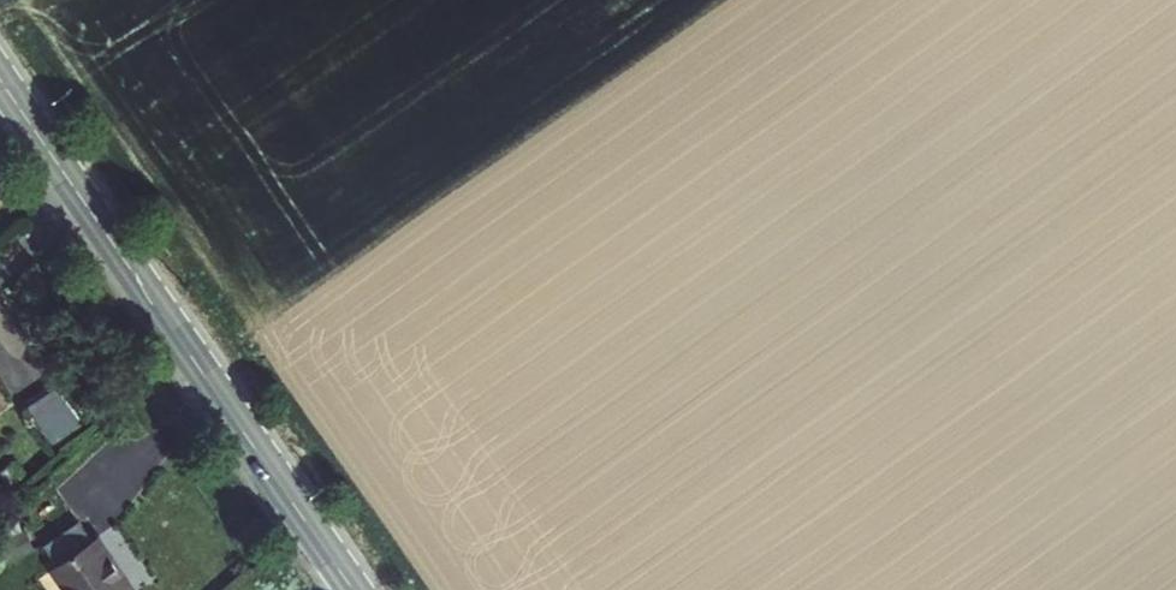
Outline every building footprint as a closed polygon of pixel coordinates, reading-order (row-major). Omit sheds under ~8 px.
[(10,388),(0,373),(0,394),(10,388)] [(58,429),(86,411),(62,374),(35,392),(58,429)] [(54,555),(76,589),(117,589),(132,581),(97,526),(92,529),(80,509),(45,531),(58,552),(54,555)]
